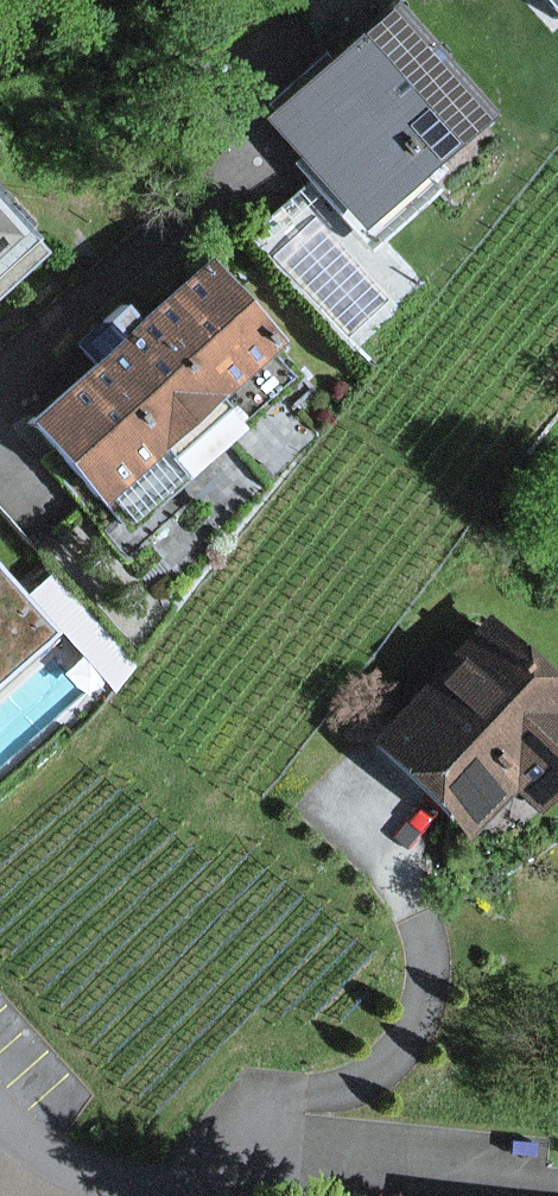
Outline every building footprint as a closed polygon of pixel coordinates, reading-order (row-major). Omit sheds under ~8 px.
[(423,0),(401,0),(282,110),(391,228),(522,107),(423,0)] [(67,248),(0,164),(0,301),(67,248)] [(309,335),(226,246),(48,411),(131,500),(309,335)] [(0,566),(0,686),(60,633),(0,566)] [(509,603),(388,739),(491,831),(532,786),(557,809),(557,646),(509,603)]
